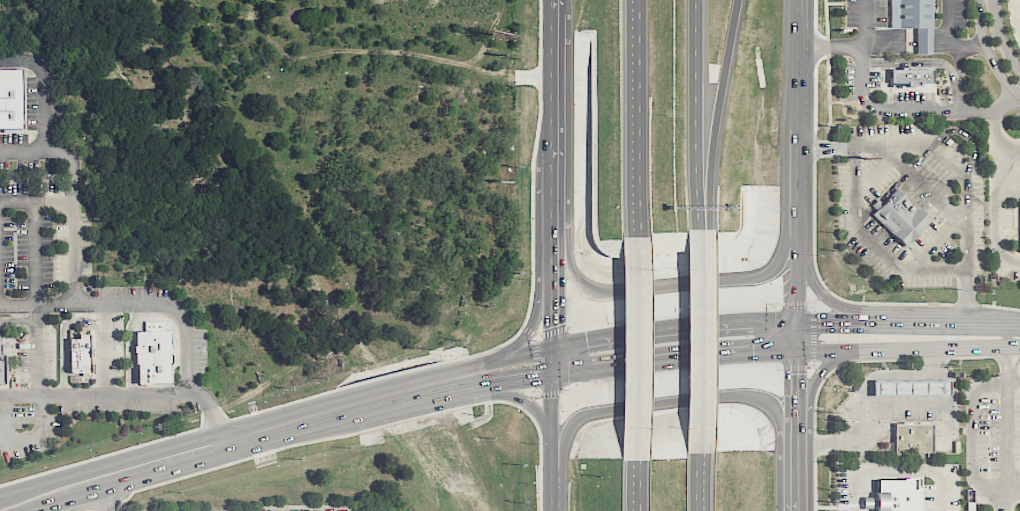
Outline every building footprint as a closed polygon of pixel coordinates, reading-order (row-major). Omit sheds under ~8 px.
[(890,27),(890,0),(932,0),(932,43),(932,54),(915,54),(915,43),(915,27),(890,27)] [(23,127),(22,68),(0,68),(0,127),(23,127)] [(892,82),(932,82),(932,70),(892,70),(892,82)] [(872,214),(897,188),(930,220),(905,246),(872,214)] [(714,456),(714,227),(685,227),(685,456),(714,456)] [(170,330),(164,330),(164,320),(145,320),(145,330),(135,331),(136,345),(134,345),(134,352),(136,352),(136,363),(138,363),(138,381),(171,381),(170,330)] [(92,372),(92,333),(79,333),(79,338),(69,338),(69,372),(92,372)] [(874,381),(874,395),(949,395),(949,381),(874,381)] [(896,450),(895,424),(932,424),(932,451),(896,450)] [(921,488),(915,488),(915,478),(902,478),(902,480),(877,480),(877,492),(875,492),(875,510),(921,510),(921,488)]
